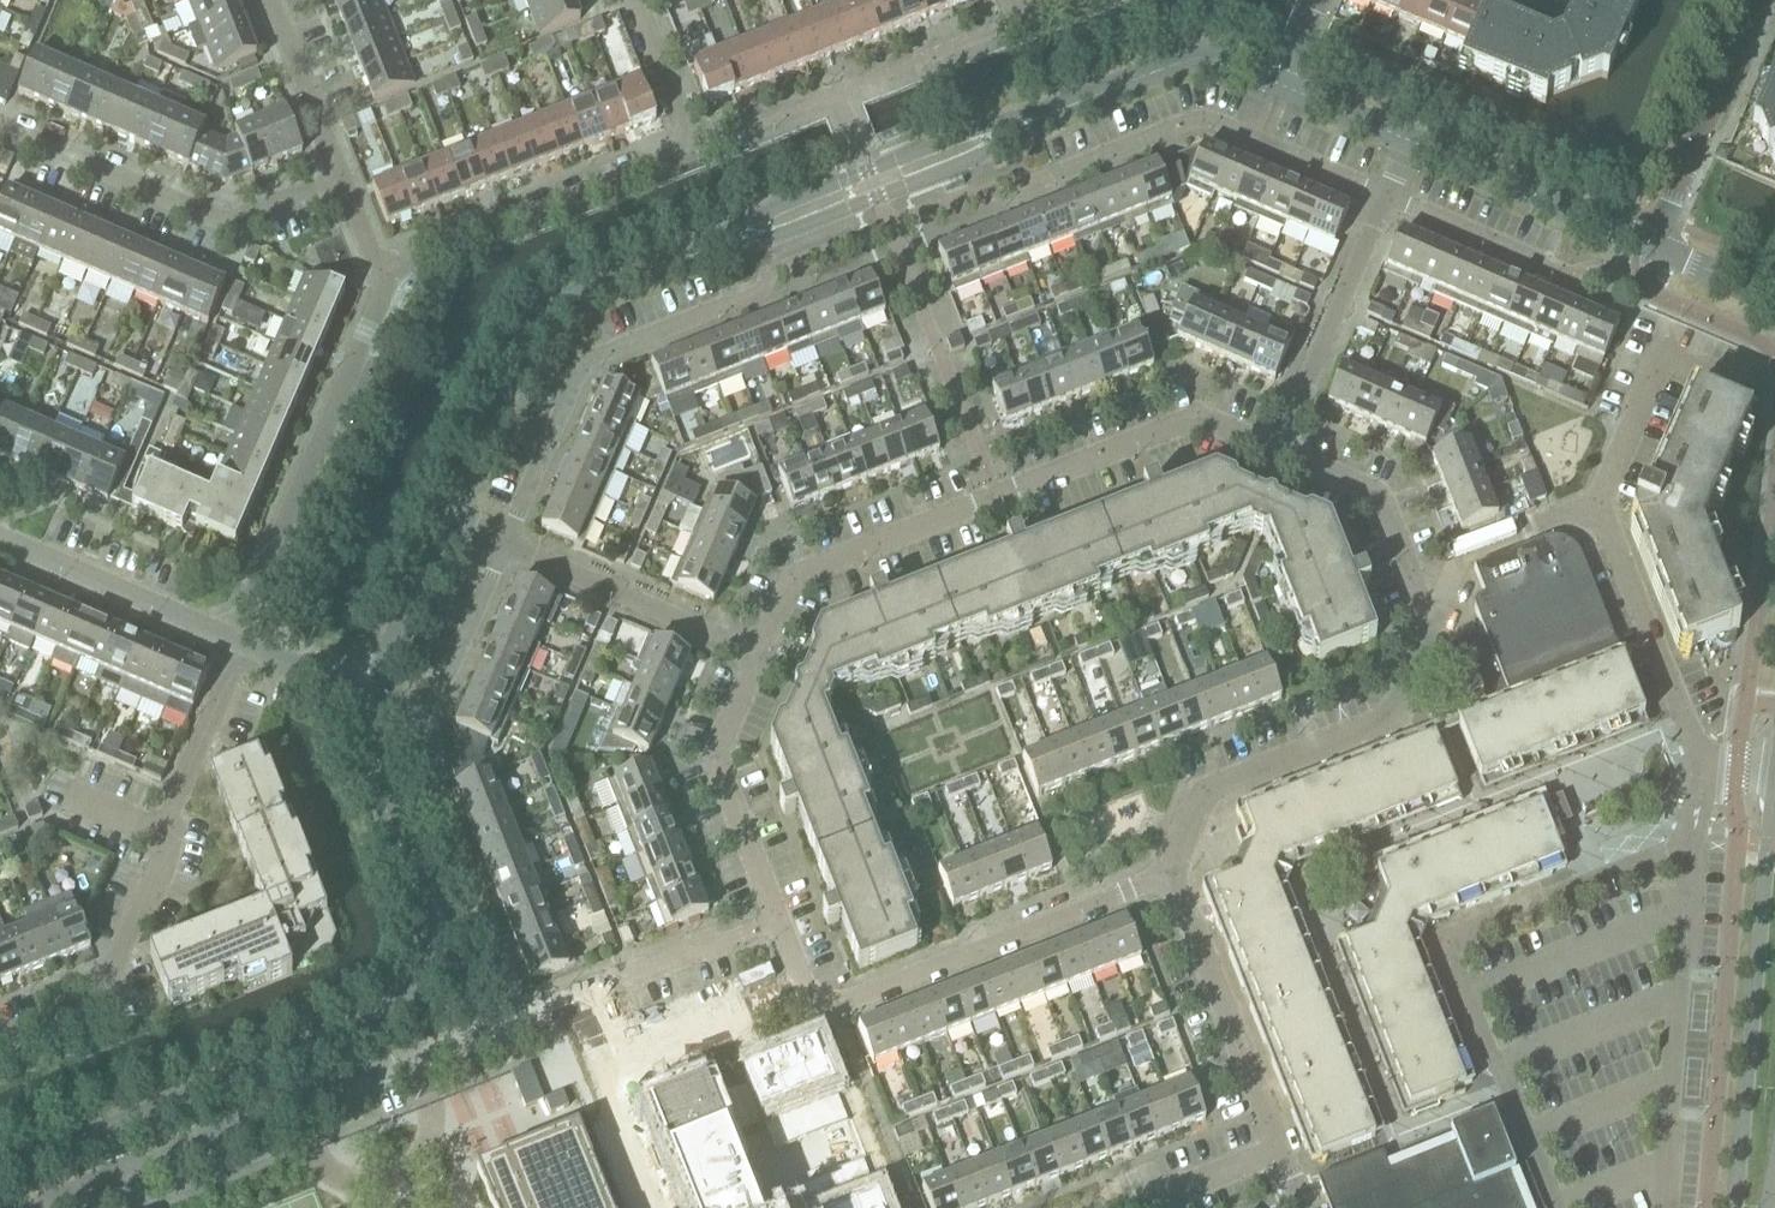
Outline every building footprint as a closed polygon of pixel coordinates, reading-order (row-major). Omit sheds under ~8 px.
[(238,9),(235,0),(193,0),(189,2),(190,3),(175,8),(184,30),(198,24),(238,9)] [(338,9),(361,0),(334,0),(338,9)] [(387,16),(381,0),(361,0),(338,9),(347,32),(387,16)] [(531,12),(561,0),(526,0),(531,12)] [(531,12),(540,36),(580,20),(572,0),(561,0),(531,12)] [(702,11),(697,0),(694,0),(684,4),(689,16),(702,11)] [(702,11),(713,6),(710,0),(697,0),(702,11)] [(840,7),(855,46),(879,36),(865,0),(857,0),(840,7)] [(879,36),(903,27),(893,0),(865,0),(879,36)] [(903,27),(927,17),(921,0),(893,0),(903,27)] [(927,17),(951,8),(948,0),(921,0),(927,17)] [(1373,6),(1397,16),(1404,0),(1376,0),(1373,6)] [(1421,27),(1432,0),(1404,0),(1397,16),(1421,27)] [(1444,37),(1460,0),(1432,0),(1421,27),(1444,37)] [(1464,0),(1460,0),(1444,37),(1468,47),(1470,48),(1485,12),(1486,10),(1464,0)] [(1620,49),(1641,0),(1566,0),(1575,4),(1565,26),(1620,49)] [(132,5),(137,17),(138,19),(147,15),(141,1),(132,5)] [(440,5),(446,19),(456,15),(450,1),(440,5)] [(840,7),(816,16),(831,55),(855,46),(840,7)] [(36,8),(30,23),(40,27),(46,13),(36,8)] [(198,24),(207,47),(248,31),(238,9),(198,24)] [(1506,21),(1485,12),(1470,48),(1468,47),(1460,66),(1518,91),(1541,36),(1519,26),(1522,17),(1518,12),(1510,12),(1506,21)] [(147,15),(138,19),(143,30),(144,33),(153,29),(147,15)] [(461,29),(456,15),(446,19),(451,33),(461,29)] [(396,39),(387,16),(347,32),(356,55),(396,39)] [(816,16),(791,26),(807,65),(831,55),(816,16)] [(138,19),(137,17),(127,21),(133,35),(143,30),(138,19)] [(466,21),(471,35),(481,31),(475,17),(466,21)] [(606,32),(601,20),(589,25),(594,37),(606,32)] [(40,27),(30,23),(24,36),(34,40),(40,27)] [(582,41),(594,37),(589,25),(577,29),(582,41)] [(782,74),(807,65),(791,26),(767,36),(782,74)] [(1549,96),(1601,75),(1608,78),(1620,49),(1565,26),(1561,36),(1551,40),(1541,36),(1518,91),(1546,103),(1549,96)] [(144,33),(143,30),(133,35),(139,48),(148,44),(144,33)] [(257,56),(248,31),(207,47),(217,71),(257,56)] [(481,31),(471,35),(477,49),(487,45),(481,31)] [(767,36),(742,45),(758,84),(782,74),(767,36)] [(708,104),(734,94),(718,55),(711,37),(682,49),(690,68),(694,66),(708,104)] [(365,77),(405,61),(396,39),(356,55),(365,77)] [(558,51),(553,39),(541,44),(546,56),(558,51)] [(546,56),(541,44),(529,48),(534,60),(546,56)] [(176,51),(162,45),(158,55),(172,61),(176,51)] [(742,45),(718,55),(734,94),(758,84),(742,45)] [(474,62),(468,47),(458,51),(460,56),(464,65),(464,66),(474,62)] [(176,51),(172,61),(186,67),(190,57),(176,51)] [(44,104),(61,64),(36,54),(19,93),(44,104)] [(16,56),(10,70),(19,74),(26,60),(16,56)] [(454,59),(458,67),(464,65),(460,56),(454,59)] [(509,70),(505,58),(493,63),(497,75),(509,70)] [(149,59),(145,68),(159,75),(163,65),(149,59)] [(415,86),(405,61),(365,77),(374,101),(415,86)] [(497,75),(493,63),(481,67),(486,79),(497,75)] [(85,75),(61,64),(44,104),(68,115),(85,75)] [(6,105),(19,74),(10,70),(1,66),(0,68),(0,102),(6,105)] [(258,72),(244,77),(248,87),(262,82),(258,72)] [(1765,95),(1774,99),(1774,73),(1765,95)] [(193,89),(197,80),(183,74),(179,83),(193,89)] [(92,125),(109,85),(85,75),(68,115),(92,125)] [(92,125),(115,135),(133,95),(137,85),(114,75),(110,86),(109,85),(92,125)] [(248,87),(244,77),(230,83),(234,93),(248,87)] [(449,94),(461,89),(456,77),(444,82),(449,94)] [(197,80),(193,89),(207,95),(211,86),(197,80)] [(616,91),(631,130),(656,120),(641,81),(616,91)] [(437,99),(449,94),(444,82),(432,87),(437,99)] [(616,91),(592,101),(607,140),(631,130),(616,91)] [(133,95),(115,135),(140,146),(157,106),(133,95)] [(1752,125),(1759,128),(1774,169),(1774,99),(1765,95),(1752,125)] [(412,108),(408,96),(396,101),(400,113),(412,108)] [(400,113),(396,101),(384,106),(389,118),(400,113)] [(567,110),(583,149),(607,140),(592,101),(567,110)] [(140,146),(164,156),(181,116),(157,106),(140,146)] [(567,110),(543,120),(559,159),(583,149),(567,110)] [(287,112),(262,122),(278,162),(303,152),(287,112)] [(206,127),(181,116),(164,156),(187,167),(202,132),(204,133),(206,127)] [(342,122),(346,134),(347,134),(355,131),(358,130),(354,118),(342,122)] [(543,120),(519,130),(534,168),(559,159),(543,120)] [(240,137),(253,172),(278,162),(262,122),(236,132),(238,138),(240,137)] [(510,178),(534,168),(519,130),(495,139),(510,178)] [(355,131),(347,134),(349,140),(357,137),(355,131)] [(226,142),(204,133),(202,132),(187,167),(225,183),(253,172),(240,137),(238,138),(226,142)] [(486,187),(510,178),(495,139),(471,149),(486,187)] [(1169,195),(1186,188),(1212,200),(1215,193),(1213,192),(1228,156),(1205,146),(1204,147),(1175,158),(1174,157),(1157,164),(1169,195)] [(471,149),(446,158),(462,197),(486,187),(471,149)] [(5,153),(0,165),(0,168),(8,172),(15,157),(5,153)] [(1213,192),(1215,193),(1237,202),(1252,167),(1228,156),(1213,192)] [(437,207),(462,197),(446,158),(422,168),(437,207)] [(1171,200),(1169,195),(1157,164),(1132,174),(1147,210),(1149,217),(1175,207),(1171,200)] [(1234,209),(1258,220),(1277,177),(1252,167),(1237,202),(1234,209)] [(422,168),(398,178),(413,216),(437,207),(422,168)] [(1147,210),(1132,174),(1108,183),(1122,220),(1125,226),(1127,233),(1136,230),(1133,223),(1149,217),(1147,210)] [(1277,177),(1258,220),(1283,231),(1286,224),(1284,223),(1300,187),(1277,177)] [(388,226),(413,216),(398,178),(372,188),(388,226)] [(1122,220),(1108,183),(1084,193),(1101,236),(1125,226),(1122,220)] [(1324,198),(1300,187),(1284,223),(1286,224),(1309,233),(1324,198)] [(16,241),(33,201),(8,191),(0,210),(0,234),(16,241)] [(1074,238),(1073,239),(1075,246),(1101,236),(1084,193),(1060,202),(1074,238)] [(1324,198),(1309,233),(1334,244),(1350,209),(1324,198)] [(57,212),(33,201),(16,241),(11,253),(34,263),(39,251),(40,252),(57,212)] [(1036,212),(1050,248),(1073,239),(1074,238),(1060,202),(1036,212)] [(40,252),(64,262),(81,222),(57,212),(40,252)] [(1012,221),(1029,264),(1027,257),(1050,248),(1036,212),(1012,221)] [(988,231),(1005,274),(1029,264),(1012,221),(988,231)] [(64,262),(88,272),(105,232),(81,222),(64,262)] [(1005,274),(988,231),(963,241),(980,283),(981,283),(982,283),(1003,275),(1003,274),(1005,274)] [(129,243),(105,232),(88,272),(112,283),(129,243)] [(1410,284),(1412,278),(1411,277),(1427,242),(1403,232),(1385,274),(1409,285),(1410,284)] [(1204,244),(1217,249),(1221,240),(1208,234),(1204,244)] [(1221,240),(1217,249),(1232,256),(1236,246),(1221,240)] [(980,283),(963,241),(938,251),(955,293),(980,283)] [(1175,242),(1162,248),(1166,258),(1179,252),(1175,242)] [(1435,288),(1450,252),(1427,242),(1411,277),(1412,278),(1410,284),(1419,288),(1421,282),(1435,288)] [(153,253),(129,243),(112,283),(136,293),(153,253)] [(254,265),(260,250),(250,246),(244,260),(254,265)] [(1166,258),(1162,248),(1147,254),(1151,263),(1166,258)] [(1264,271),(1268,260),(1269,260),(1271,256),(1257,250),(1256,254),(1246,250),(1241,260),(1264,271)] [(1432,294),(1455,305),(1473,262),(1450,252),(1435,288),(1432,294)] [(136,293),(159,304),(177,263),(153,253),(136,293)] [(1283,267),(1269,260),(1268,260),(1264,271),(1279,278),(1283,267)] [(1127,261),(1114,267),(1118,276),(1131,271),(1127,261)] [(1473,262),(1455,305),(1480,315),(1498,273),(1473,262)] [(201,274),(177,263),(159,304),(162,305),(162,306),(183,316),(184,314),(201,274)] [(1118,276),(1114,267),(1099,273),(1103,282),(1118,276)] [(1257,286),(1261,276),(1249,271),(1244,281),(1257,286)] [(1521,283),(1498,273),(1480,315),(1503,325),(1521,283)] [(226,285),(201,274),(184,314),(209,324),(226,285)] [(306,276),(296,299),(335,317),(346,293),(306,276)] [(1276,283),(1261,276),(1257,286),(1272,293),(1276,283)] [(1304,276),(1300,285),(1314,291),(1318,282),(1304,276)] [(871,277),(846,287),(860,323),(885,313),(871,277)] [(1139,279),(1133,281),(1136,289),(1142,287),(1139,279)] [(1066,286),(1069,296),(1083,290),(1079,281),(1066,286)] [(1128,291),(1124,282),(1110,287),(1114,297),(1128,291)] [(244,287),(234,283),(228,297),(238,301),(244,287)] [(1530,337),(1533,330),(1530,329),(1546,293),(1521,283),(1503,325),(1530,337)] [(1055,302),(1069,296),(1066,286),(1051,292),(1055,302)] [(846,287),(822,297),(836,333),(838,339),(840,345),(865,335),(860,323),(846,287)] [(1202,349),(1218,314),(1221,305),(1182,287),(1171,312),(1187,318),(1178,339),(1202,349)] [(1307,308),(1311,298),(1297,292),(1293,302),(1307,308)] [(1533,330),(1530,337),(1552,347),(1555,340),(1553,339),(1568,303),(1546,293),(1530,329),(1533,330)] [(238,301),(228,297),(222,311),(232,315),(238,301)] [(838,339),(836,333),(822,297),(797,306),(811,342),(814,349),(838,339)] [(1072,302),(1076,312),(1089,307),(1085,297),(1072,302)] [(335,317),(296,299),(286,322),(326,339),(335,317)] [(1017,305),(1021,315),(1034,309),(1031,300),(1017,305)] [(238,302),(232,315),(234,316),(232,319),(240,322),(247,306),(238,302)] [(1061,318),(1076,312),(1072,302),(1057,308),(1061,318)] [(1578,350),(1593,314),(1568,303),(1553,339),(1555,340),(1556,340),(1578,350)] [(1006,321),(1021,315),(1017,305),(1002,311),(1006,321)] [(1367,314),(1381,320),(1385,311),(1371,305),(1367,314)] [(814,349),(811,342),(797,306),(774,316),(788,351),(787,352),(790,359),(814,350),(814,349)] [(1183,318),(1173,314),(1169,321),(1180,326),(1183,318)] [(1202,349),(1226,359),(1241,324),(1218,314),(1202,349)] [(1575,357),(1601,368),(1619,325),(1593,314),(1578,350),(1575,357)] [(19,326),(33,332),(38,322),(23,316),(19,326)] [(774,316),(749,325),(763,361),(787,352),(788,351),(774,316)] [(1024,321),(1028,331),(1041,326),(1037,316),(1024,321)] [(967,325),(971,335),(985,329),(981,319),(967,325)] [(1402,329),(1414,335),(1419,325),(1406,320),(1402,329)] [(1013,337),(1028,331),(1024,321),(1009,327),(1013,337)] [(1378,327),(1364,321),(1360,330),(1374,337),(1378,327)] [(51,328),(38,322),(33,332),(46,338),(51,328)] [(286,322),(276,344),(316,362),(326,339),(286,322)] [(1265,334),(1266,334),(1250,370),(1275,381),(1295,334),(1270,323),(1265,334)] [(1112,334),(1129,377),(1154,367),(1136,324),(1112,334)] [(1226,359),(1250,370),(1266,334),(1265,334),(1241,324),(1226,359)] [(725,335),(739,370),(763,361),(749,325),(725,335)] [(1434,332),(1419,325),(1414,335),(1430,341),(1434,332)] [(225,332),(215,328),(209,342),(219,346),(225,332)] [(1163,328),(1153,332),(1159,346),(1169,342),(1163,328)] [(1129,377),(1112,334),(1088,343),(1105,386),(1129,377)] [(1295,348),(1300,336),(1295,334),(1290,346),(1295,348)] [(17,344),(31,350),(35,341),(21,335),(17,344)] [(739,370),(725,335),(700,345),(716,386),(741,377),(739,370)] [(965,349),(960,335),(946,340),(952,354),(965,349)] [(992,345),(988,336),(974,341),(978,351),(992,345)] [(1412,341),(1399,336),(1395,346),(1407,351),(1412,341)] [(71,348),(82,353),(86,343),(75,339),(71,348)] [(1449,350),(1462,355),(1466,346),(1454,340),(1449,350)] [(49,347),(35,341),(31,350),(45,356),(49,347)] [(1427,348),(1412,341),(1407,351),(1423,358),(1427,348)] [(219,346),(209,342),(203,355),(213,360),(219,346)] [(99,349),(86,343),(82,353),(95,359),(99,349)] [(1064,353),(1067,359),(1081,396),(1105,386),(1088,343),(1064,353)] [(316,362),(276,344),(266,367),(306,384),(316,362)] [(676,355),(692,396),(716,386),(700,345),(676,355)] [(1481,352),(1466,346),(1462,355),(1477,362),(1481,352)] [(1423,358),(1420,364),(1428,367),(1435,351),(1427,348),(1423,358)] [(904,361),(900,351),(886,357),(890,367),(904,361)] [(1081,396),(1067,359),(1064,353),(1061,354),(1062,354),(1040,363),(1057,405),(1081,396)] [(651,364),(663,394),(665,399),(668,405),(692,396),(676,355),(652,364),(651,364)] [(65,365),(79,371),(83,361),(70,356),(65,365)] [(1461,362),(1447,357),(1443,366),(1457,372),(1461,362)] [(129,374),(133,364),(119,358),(115,367),(129,374)] [(97,368),(83,361),(79,371),(93,377),(97,368)] [(1370,372),(1346,361),(1328,404),(1352,414),(1370,372)] [(1510,377),(1510,376),(1515,366),(1501,361),(1497,371),(1510,377)] [(1040,363),(1015,372),(1032,415),(1057,405),(1040,363)] [(147,370),(133,364),(129,374),(143,379),(147,370)] [(605,384),(594,409),(629,425),(630,423),(640,399),(646,401),(663,394),(651,364),(623,375),(617,389),(605,384)] [(865,365),(851,371),(855,381),(869,375),(865,365)] [(1515,366),(1510,376),(1510,377),(1532,386),(1537,376),(1515,366)] [(1532,386),(1558,397),(1562,387),(1549,382),(1554,370),(1545,366),(1540,378),(1537,376),(1532,386)] [(266,367),(257,390),(296,407),(306,384),(266,367)] [(907,368),(892,373),(896,383),(910,378),(907,368)] [(199,375),(188,370),(182,385),(192,389),(199,375)] [(841,386),(855,381),(851,371),(837,376),(841,386)] [(1501,380),(1481,371),(1476,381),(1477,382),(1476,385),(1489,391),(1501,380)] [(1032,415),(1015,372),(990,382),(1007,425),(1032,415)] [(1370,372),(1352,414),(1375,424),(1394,382),(1370,372)] [(216,381),(201,375),(195,389),(210,395),(216,381)] [(127,392),(131,382),(117,376),(113,386),(127,392)] [(169,379),(164,389),(178,395),(182,385),(169,379)] [(871,382),(857,387),(861,397),(875,391),(871,382)] [(1394,382),(1375,424),(1399,435),(1417,392),(1394,382)] [(807,399),(820,394),(817,384),(803,390),(807,399)] [(192,389),(182,385),(178,395),(177,398),(187,403),(192,389)] [(847,403),(861,397),(857,387),(843,393),(847,403)] [(1562,387),(1558,397),(1584,409),(1588,398),(1562,387)] [(147,390),(141,405),(157,412),(163,397),(147,390)] [(296,407),(257,390),(247,412),(286,430),(296,407)] [(792,405),(807,399),(803,390),(788,395),(792,405)] [(1736,634),(1736,632),(1739,630),(1701,533),(1712,509),(1721,513),(1729,493),(1720,489),(1734,456),(1744,460),(1752,440),(1743,436),(1751,418),(1687,391),(1631,519),(1684,652),(1715,640),(1716,642),(1717,644),(1719,645),(1720,646),(1722,647),(1724,647),(1727,647),(1729,647),(1731,646),(1732,645),(1734,644),(1735,642),(1736,640),(1737,638),(1737,636),(1736,634)] [(1417,392),(1399,435),(1426,446),(1444,404),(1417,392)] [(6,411),(5,410),(9,400),(0,396),(0,425),(6,411)] [(665,399),(657,402),(661,413),(670,410),(668,405),(665,399)] [(823,401),(810,406),(814,416),(827,411),(823,401)] [(768,403),(754,409),(758,419),(772,413),(768,403)] [(799,422),(814,416),(810,406),(795,412),(799,422)] [(584,431),(626,450),(637,425),(630,423),(629,425),(594,409),(584,431)] [(744,424),(758,419),(754,409),(740,414),(744,424)] [(897,419),(900,425),(901,425),(915,461),(940,452),(923,409),(897,419)] [(6,411),(0,425),(0,455),(12,460),(29,421),(6,411)] [(286,430),(247,412),(237,435),(277,452),(286,430)] [(176,418),(170,432),(179,437),(186,423),(176,418)] [(29,421),(12,460),(35,471),(53,431),(29,421)] [(142,422),(137,435),(146,440),(152,426),(142,422)] [(720,422),(705,428),(709,438),(724,432),(720,422)] [(769,422),(755,428),(759,438),(773,432),(769,422)] [(1513,442),(1523,438),(1517,424),(1507,427),(1513,442)] [(876,435),(891,471),(915,461),(901,425),(900,425),(876,435)] [(76,441),(59,481),(83,491),(100,452),(99,451),(104,441),(106,437),(82,427),(76,441)] [(696,443),(709,438),(705,428),(692,434),(696,443)] [(76,441),(53,431),(35,471),(59,481),(76,441)] [(574,454),(573,456),(574,457),(616,474),(626,450),(584,431),(574,454)] [(170,432),(164,446),(174,450),(179,437),(170,432)] [(134,443),(143,447),(146,440),(137,435),(134,443)] [(277,452),(237,435),(227,457),(267,475),(277,452)] [(866,481),(891,471),(876,435),(853,444),(852,444),(866,481)] [(853,444),(852,443),(850,437),(826,447),(843,490),(866,481),(852,444),(853,444)] [(1432,456),(1443,482),(1479,468),(1479,469),(1486,466),(1475,439),(1432,456)] [(99,451),(100,452),(83,491),(108,502),(110,499),(113,492),(116,485),(119,478),(122,471),(125,464),(128,457),(130,452),(105,441),(104,441),(99,451)] [(130,450),(140,454),(143,447),(134,443),(130,450)] [(826,447),(801,456),(818,500),(843,490),(826,447)] [(140,454),(130,450),(130,452),(128,457),(137,461),(140,454)] [(167,457),(150,450),(145,459),(162,467),(167,457)] [(666,467),(672,454),(662,450),(657,463),(666,467)] [(574,484),(605,498),(616,474),(574,457),(573,456),(563,480),(574,484)] [(818,500),(801,456),(776,466),(793,510),(818,500)] [(137,461),(128,457),(125,464),(134,468),(137,461)] [(227,457),(218,480),(257,497),(267,475),(227,457)] [(1527,476),(1537,472),(1531,458),(1521,462),(1527,476)] [(660,482),(666,467),(657,463),(650,478),(660,482)] [(122,471),(131,475),(134,468),(125,464),(122,471)] [(714,487),(703,512),(745,530),(756,506),(755,505),(754,501),(763,498),(765,502),(776,498),(769,484),(768,484),(762,468),(744,475),(742,469),(717,478),(714,487)] [(1488,492),(1488,490),(1479,469),(1479,468),(1443,482),(1452,506),(1488,492)] [(257,497),(218,480),(210,496),(150,470),(133,510),(182,531),(185,535),(189,537),(194,537),(197,529),(236,546),(257,497)] [(122,471),(119,478),(128,482),(131,475),(122,471)] [(1547,498),(1537,472),(1527,476),(1520,479),(1530,504),(1547,498)] [(1129,508),(1100,519),(1123,576),(1149,566),(1151,572),(1209,549),(1206,543),(1233,532),(1219,495),(1238,488),(1235,482),(1216,473),(1162,495),(1157,482),(1143,488),(1151,506),(1131,513),(1129,508)] [(125,489),(128,482),(119,478),(116,485),(125,489)] [(595,522),(605,498),(574,484),(563,480),(552,505),(574,514),(595,522)] [(113,492),(122,496),(125,489),(116,485),(113,492)] [(1305,517),(1238,488),(1219,495),(1233,532),(1249,526),(1252,532),(1263,537),(1269,534),(1275,550),(1312,536),(1305,517)] [(1494,488),(1488,490),(1488,492),(1452,506),(1462,531),(1505,514),(1494,488)] [(113,492),(110,499),(119,503),(122,496),(113,492)] [(646,515),(652,502),(642,498),(636,511),(646,515)] [(658,504),(652,518),(662,522),(668,509),(658,504)] [(574,514),(552,505),(542,529),(584,547),(595,522),(574,514)] [(693,536),(735,554),(745,530),(703,512),(690,506),(680,530),(693,536)] [(640,530),(646,515),(636,511),(630,525),(640,530)] [(1369,586),(1364,572),(1352,577),(1344,558),(1350,556),(1338,526),(1330,523),(1311,515),(1305,517),(1312,536),(1275,550),(1286,578),(1280,580),(1302,638),(1309,635),(1319,662),(1382,637),(1370,607),(1364,609),(1357,590),(1369,586)] [(656,536),(662,522),(652,518),(646,532),(656,536)] [(1006,542),(1010,550),(1011,554),(962,573),(936,584),(958,641),(984,631),(987,637),(1099,593),(1097,586),(1123,576),(1100,519),(1025,549),(1020,536),(1006,542)] [(693,536),(683,559),(725,578),(735,554),(693,536)] [(1482,627),(1465,634),(1463,635),(1462,636),(1461,638),(1460,639),(1459,641),(1459,643),(1459,645),(1459,647),(1469,672),(1462,675),(1470,693),(1463,696),(1469,712),(1467,713),(1466,715),(1465,716),(1465,718),(1465,720),(1465,722),(1488,779),(1593,738),(1597,739),(1611,734),(1613,730),(1645,717),(1643,713),(1644,713),(1646,712),(1647,711),(1649,709),(1650,708),(1650,706),(1651,704),(1650,702),(1650,700),(1649,698),(1648,696),(1647,695),(1645,694),(1643,693),(1641,692),(1639,692),(1637,693),(1635,693),(1582,558),(1580,555),(1578,552),(1576,549),(1573,547),(1570,545),(1567,543),(1564,542),(1561,541),(1558,540),(1554,540),(1551,540),(1547,540),(1544,541),(1541,542),(1475,568),(1485,595),(1481,597),(1475,603),(1475,610),(1482,627)] [(1237,542),(1225,567),(1205,575),(1209,585),(1234,576),(1247,546),(1237,542)] [(625,564),(631,550),(621,546),(615,560),(625,564)] [(1252,604),(1262,600),(1254,580),(1266,554),(1256,550),(1243,579),(1252,604)] [(631,567),(641,571),(647,557),(637,553),(631,567)] [(714,603),(725,578),(683,559),(672,585),(714,603)] [(519,581),(508,607),(544,622),(543,623),(550,626),(561,600),(519,581)] [(7,582),(0,598),(0,625),(12,630),(13,630),(29,591),(7,582)] [(888,603),(883,590),(870,596),(875,608),(821,629),(812,649),(815,655),(833,648),(848,685),(875,674),(877,680),(935,658),(932,652),(958,641),(936,584),(888,603)] [(1209,598),(1205,588),(1183,597),(1186,607),(1209,598)] [(29,591),(13,630),(12,630),(7,642),(30,652),(35,640),(52,602),(29,591)] [(1229,610),(1244,604),(1240,593),(1224,599),(1229,610)] [(74,611),(52,602),(35,640),(58,650),(74,611)] [(1254,608),(1263,631),(1273,627),(1264,605),(1254,608)] [(508,607),(498,631),(533,646),(534,644),(543,623),(544,622),(508,607)] [(1191,613),(1195,623),(1211,617),(1207,607),(1191,613)] [(1129,629),(1154,619),(1151,609),(1125,620),(1129,629)] [(97,621),(74,611),(58,650),(53,661),(75,671),(97,621)] [(586,627),(596,631),(602,617),(593,613),(586,627)] [(1195,623),(1191,613),(1175,619),(1180,629),(1195,623)] [(608,620),(602,634),(612,638),(618,624),(608,620)] [(119,631),(97,621),(75,671),(98,681),(103,669),(119,631)] [(1158,626),(1143,632),(1147,642),(1162,636),(1158,626)] [(119,691),(125,679),(142,640),(119,631),(103,669),(98,681),(97,681),(119,691)] [(498,631),(488,654),(530,672),(541,647),(534,644),(533,646),(498,631)] [(1147,642),(1143,632),(1127,638),(1131,649),(1147,642)] [(1078,650),(1088,646),(1084,636),(1074,640),(1078,650)] [(645,665),(680,680),(691,656),(649,638),(637,664),(644,667),(645,665)] [(142,640),(125,679),(119,691),(143,701),(165,650),(142,640)] [(1110,645),(1094,651),(1099,662),(1114,655),(1110,645)] [(577,648),(571,662),(581,665),(587,652),(577,648)] [(833,648),(815,655),(786,722),(793,740),(830,725),(824,710),(830,708),(834,697),(832,691),(848,685),(833,648)] [(187,660),(165,650),(143,701),(165,711),(187,660)] [(1099,662),(1094,651),(1079,657),(1083,668),(1099,662)] [(488,654),(477,678),(519,697),(530,672),(488,654)] [(593,655),(587,668),(597,672),(603,659),(593,655)] [(210,670),(187,660),(165,711),(189,721),(210,670)] [(1286,660),(1276,664),(1281,677),(1291,673),(1286,660)] [(1267,661),(1243,671),(1257,708),(1282,698),(1267,661)] [(565,675),(574,679),(575,680),(581,665),(571,662),(565,675)] [(640,675),(635,688),(670,704),(680,680),(645,665),(644,667),(637,664),(634,672),(640,675)] [(1046,670),(1050,681),(1066,674),(1062,664),(1046,670)] [(591,687),(597,672),(587,668),(581,683),(591,687)] [(1035,687),(1050,681),(1046,670),(1031,676),(1035,687)] [(1233,718),(1257,708),(1243,671),(1218,680),(1233,718)] [(965,695),(991,684),(987,675),(961,685),(965,695)] [(477,678),(467,702),(509,720),(519,697),(477,678)] [(1209,727),(1233,718),(1218,680),(1194,690),(1209,727)] [(660,727),(670,704),(635,688),(634,689),(624,684),(613,709),(617,710),(617,709),(624,712),(660,727)] [(1016,694),(1012,684),(996,690),(1000,700),(1016,694)] [(564,704),(570,689),(561,685),(555,699),(564,704)] [(1170,700),(1169,700),(1163,686),(1140,696),(1145,709),(1160,747),(1184,737),(1170,700)] [(1184,737),(1209,727),(1194,690),(1170,700),(1184,737)] [(901,707),(898,697),(877,705),(851,694),(847,704),(877,717),(901,707)] [(26,723),(29,715),(35,702),(17,695),(8,716),(26,723)] [(911,716),(933,707),(929,698),(907,706),(911,716)] [(467,702),(456,726),(459,728),(489,741),(498,745),(509,720),(467,702)] [(573,702),(564,724),(575,728),(584,706),(573,702)] [(649,753),(660,727),(624,712),(617,709),(617,710),(598,753),(634,754),(637,748),(649,753)] [(1136,756),(1160,747),(1145,709),(1121,719),(1136,756)] [(873,726),(843,712),(839,722),(864,733),(873,754),(883,750),(873,726)] [(48,722),(29,715),(26,723),(44,731),(48,722)] [(550,737),(556,723),(546,719),(540,733),(550,737)] [(1121,719),(1096,729),(1111,766),(1136,756),(1121,719)] [(793,740),(786,722),(779,725),(771,745),(792,798),(779,803),(785,817),(797,812),(816,860),(874,837),(864,811),(870,808),(847,751),(841,753),(830,725),(793,740)] [(71,743),(75,734),(57,726),(53,735),(71,743)] [(459,728),(446,756),(458,786),(489,774),(483,756),(489,741),(459,728)] [(1087,776),(1111,766),(1096,729),(1072,738),(1087,776)] [(1417,808),(1446,796),(1449,790),(1445,779),(1443,779),(1427,737),(1426,735),(1426,734),(1424,733),(1423,732),(1422,732),(1420,732),(1419,732),(1418,733),(1241,802),(1241,803),(1239,804),(1238,806),(1237,808),(1237,810),(1237,812),(1243,826),(1236,829),(1242,845),(1235,861),(1219,867),(1222,874),(1207,880),(1206,880),(1205,881),(1204,882),(1203,884),(1203,886),(1203,888),(1203,889),(1307,1150),(1309,1149),(1314,1161),(1317,1159),(1319,1164),(1320,1165),(1322,1166),(1323,1166),(1324,1166),(1325,1165),(1326,1164),(1327,1163),(1327,1162),(1327,1160),(1325,1156),(1372,1138),(1376,1136),(1358,1091),(1361,1090),(1352,1070),(1350,1070),(1342,1051),(1344,1050),(1336,1030),(1334,1030),(1320,996),(1322,995),(1314,975),(1312,976),(1277,886),(1289,858),(1325,844),(1327,845),(1371,828),(1372,826),(1378,823),(1378,822),(1416,808),(1417,808)] [(93,742),(75,734),(71,743),(89,751),(93,742)] [(1062,785),(1087,776),(1072,738),(1048,748),(1062,785)] [(120,754),(102,746),(98,755),(116,763),(120,754)] [(1062,785),(1048,748),(1023,758),(1038,795),(1062,785)] [(138,761),(120,754),(116,763),(134,770),(138,761)] [(238,841),(285,823),(279,807),(285,805),(271,769),(265,771),(259,754),(211,773),(238,841)] [(530,758),(541,783),(550,779),(540,754),(530,758)] [(885,755),(875,759),(883,781),(893,777),(885,755)] [(1002,778),(1018,772),(1014,761),(998,767),(1002,778)] [(144,774),(162,782),(166,773),(147,766),(144,774)] [(661,791),(651,766),(608,783),(618,807),(661,791)] [(489,774),(458,786),(456,787),(466,812),(508,795),(499,770),(489,774)] [(981,787),(977,776),(961,782),(965,793),(981,787)] [(950,799),(965,793),(961,782),(945,788),(950,799)] [(544,792),(550,806),(560,802),(554,788),(544,792)] [(661,791),(618,807),(628,832),(670,815),(661,791)] [(466,812),(475,836),(518,819),(508,795),(466,812)] [(566,800),(572,814),(582,810),(576,796),(566,800)] [(932,806),(928,796),(912,802),(916,812),(932,806)] [(565,817),(560,802),(550,806),(555,820),(565,817)] [(1411,1108),(1413,1114),(1414,1117),(1440,1108),(1438,1104),(1466,1093),(1463,1086),(1473,1082),(1467,1068),(1469,1067),(1420,943),(1429,924),(1552,875),(1551,872),(1566,866),(1562,857),(1569,854),(1558,826),(1560,825),(1562,824),(1563,823),(1564,821),(1565,819),(1566,817),(1566,815),(1565,813),(1565,812),(1564,810),(1563,808),(1561,807),(1559,806),(1557,805),(1555,805),(1553,805),(1551,805),(1550,806),(1548,803),(1535,807),(1532,806),(1522,810),(1520,814),(1521,815),(1516,816),(1512,817),(1511,819),(1501,823),(1501,821),(1472,832),(1472,831),(1403,859),(1402,857),(1382,865),(1382,867),(1378,869),(1381,878),(1373,881),(1379,897),(1367,925),(1352,931),(1355,940),(1346,943),(1358,974),(1365,991),(1364,995),(1367,1002),(1370,1004),(1411,1108)] [(44,817),(38,804),(25,809),(30,822),(44,817)] [(906,810),(896,813),(907,839),(916,835),(906,810)] [(670,815),(628,832),(637,856),(680,839),(670,815)] [(475,836),(485,860),(521,846),(521,847),(528,845),(518,819),(475,836)] [(19,829),(16,820),(0,826),(0,834),(1,836),(19,829)] [(291,820),(285,823),(238,841),(265,910),(219,928),(238,976),(242,987),(265,978),(267,984),(293,974),(290,967),(331,951),(337,937),(291,820)] [(49,837),(44,827),(26,834),(30,845),(49,837)] [(580,835),(586,849),(596,845),(590,831),(580,835)] [(1038,832),(1013,842),(1028,879),(1052,869),(1038,832)] [(564,841),(569,855),(579,851),(574,837),(564,841)] [(816,860),(835,908),(823,913),(828,926),(840,921),(860,970),(918,947),(907,921),(913,918),(891,861),(884,863),(874,837),(816,860)] [(0,844),(0,850),(2,856),(20,849),(16,838),(0,844)] [(680,839),(637,856),(646,879),(689,862),(680,839)] [(1003,889),(1028,879),(1013,842),(988,851),(1003,889)] [(601,859),(596,845),(586,849),(591,863),(601,859)] [(485,860),(495,885),(531,870),(521,847),(521,846),(485,860)] [(585,865),(579,851),(569,855),(575,869),(585,865)] [(988,851),(964,861),(978,898),(1003,889),(988,851)] [(954,908),(978,898),(964,861),(939,871),(954,908)] [(689,862),(646,879),(656,904),(699,887),(689,862)] [(929,867),(919,871),(928,894),(938,890),(929,867)] [(540,894),(531,870),(495,885),(504,909),(540,894)] [(599,883),(604,896),(614,892),(609,879),(599,883)] [(583,889),(588,902),(598,899),(592,885),(583,889)] [(699,887),(656,904),(666,930),(677,925),(688,921),(699,917),(709,913),(699,887)] [(620,907),(614,892),(604,896),(610,911),(620,907)] [(504,909),(513,932),(549,918),(549,917),(540,894),(504,909)] [(72,895),(47,904),(68,957),(92,947),(77,908),(72,895)] [(940,895),(930,898),(935,911),(945,908),(940,895)] [(604,914),(598,899),(588,902),(594,917),(604,914)] [(45,966),(68,957),(47,904),(25,912),(30,927),(45,966)] [(549,918),(513,932),(523,957),(566,940),(580,935),(570,910),(549,918)] [(690,926),(701,922),(699,917),(688,921),(690,926)] [(1127,920),(1103,930),(1117,967),(1142,957),(1134,937),(1127,920)] [(7,936),(1,921),(0,922),(0,984),(22,975),(7,936)] [(668,935),(679,931),(677,925),(666,930),(668,935)] [(22,975),(45,966),(30,927),(7,936),(22,975)] [(223,981),(238,976),(219,928),(151,955),(170,1003),(187,996),(189,1001),(225,987),(223,981)] [(619,932),(624,946),(634,942),(628,928),(619,932)] [(1103,930),(1078,939),(1093,977),(1117,967),(1103,930)] [(1147,956),(1139,934),(1134,937),(1142,957),(1142,958),(1147,956)] [(618,949),(612,935),(602,938),(608,953),(618,949)] [(1054,949),(1069,986),(1093,977),(1078,939),(1054,949)] [(566,940),(523,957),(533,982),(576,965),(574,961),(566,940)] [(1054,949),(1030,959),(1044,996),(1069,986),(1054,949)] [(1005,968),(1020,1006),(1044,996),(1030,959),(1005,968)] [(1005,968),(981,978),(996,1015),(1020,1006),(1005,968)] [(996,1015),(981,978),(956,988),(971,1025),(996,1015)] [(956,988),(932,997),(947,1034),(971,1025),(956,988)] [(777,1009),(786,1006),(781,995),(772,998),(777,1009)] [(908,1007),(922,1044),(947,1034),(932,997),(908,1007)] [(1170,1014),(1166,1004),(1150,1010),(1154,1020),(1170,1014)] [(908,1007),(883,1016),(898,1054),(922,1044),(908,1007)] [(859,1026),(874,1063),(898,1054),(883,1016),(859,1026)] [(1108,1017),(1096,1022),(1100,1030),(1111,1025),(1108,1017)] [(1116,1036),(1131,1029),(1127,1019),(1111,1025),(1116,1036)] [(1161,1038),(1177,1031),(1173,1021),(1157,1027),(1161,1038)] [(1100,1042),(1116,1036),(1111,1025),(1100,1030),(1096,1031),(1100,1042)] [(1145,1044),(1146,1043),(1142,1033),(1126,1039),(1131,1052),(1129,1053),(1136,1069),(1139,1068),(1140,1069),(1149,1065),(1149,1064),(1153,1062),(1145,1044)] [(1067,1055),(1083,1049),(1079,1038),(1063,1044),(1067,1055)] [(818,1043),(793,1053),(811,1098),(836,1088),(818,1043)] [(1052,1061),(1067,1055),(1063,1044),(1048,1050),(1052,1061)] [(1094,1052),(1098,1062),(1114,1056),(1110,1046),(1094,1052)] [(1083,1069),(1098,1062),(1094,1052),(1079,1058),(1083,1069)] [(793,1053),(769,1062),(787,1108),(811,1098),(793,1053)] [(1019,1074),(1034,1068),(1030,1058),(1015,1064),(1019,1074)] [(769,1062),(743,1072),(761,1118),(787,1108),(769,1062)] [(1003,1080),(1019,1074),(1015,1064),(999,1070),(1003,1080)] [(1046,1071),(1050,1082),(1066,1075),(1062,1065),(1046,1071)] [(544,1101),(530,1066),(512,1074),(526,1109),(544,1101)] [(944,1077),(949,1089),(951,1089),(966,1083),(961,1070),(944,1077)] [(1034,1088),(1050,1082),(1046,1071),(1030,1077),(1034,1088)] [(970,1093),(986,1087),(982,1076),(966,1083),(970,1093)] [(1166,1091),(1181,1129),(1206,1119),(1191,1082),(1166,1091)] [(650,1109),(689,1207),(764,1207),(721,1099),(722,1098),(716,1083),(650,1109)] [(955,1099),(970,1093),(966,1083),(951,1089),(955,1099)] [(997,1090),(1001,1101),(1017,1095),(1013,1084),(997,1090)] [(986,1107),(1001,1101),(997,1090),(982,1096),(986,1107)] [(1142,1101),(1141,1101),(1136,1090),(1113,1100),(1117,1111),(1118,1111),(1132,1148),(1157,1138),(1142,1101)] [(1166,1091),(1142,1101),(1157,1138),(1181,1129),(1166,1091)] [(563,1093),(546,1100),(551,1114),(569,1107),(563,1093)] [(922,1112),(938,1106),(934,1095),(918,1102),(922,1112)] [(906,1118),(922,1112),(918,1102),(902,1108),(906,1118)] [(949,1109),(953,1120),(969,1114),(965,1103),(949,1109)] [(938,1126),(953,1120),(949,1109),(933,1116),(938,1126)] [(1117,1111),(1093,1120),(1108,1157),(1132,1148),(1118,1111),(1117,1111)] [(1512,1173),(1516,1172),(1493,1115),(1451,1131),(1457,1145),(1390,1171),(1383,1154),(1318,1179),(1330,1207),(1525,1207),(1512,1173)] [(1093,1120),(1069,1130),(1084,1167),(1108,1157),(1093,1120)] [(915,1135),(910,1125),(895,1131),(899,1141),(915,1135)] [(580,1127),(479,1168),(495,1207),(613,1207),(580,1127)] [(1069,1130),(1045,1139),(1059,1177),(1084,1167),(1069,1130)] [(1035,1186),(1059,1177),(1045,1139),(1020,1149),(1035,1186)] [(1020,1149),(996,1159),(1011,1196),(1035,1186),(1020,1149)] [(1011,1196),(996,1159),(972,1168),(986,1206),(1011,1196)] [(947,1178),(959,1207),(980,1207),(986,1206),(972,1168),(947,1178)] [(947,1178),(923,1188),(931,1207),(959,1207),(947,1178)] [(854,1207),(883,1207),(879,1197),(854,1207)]
